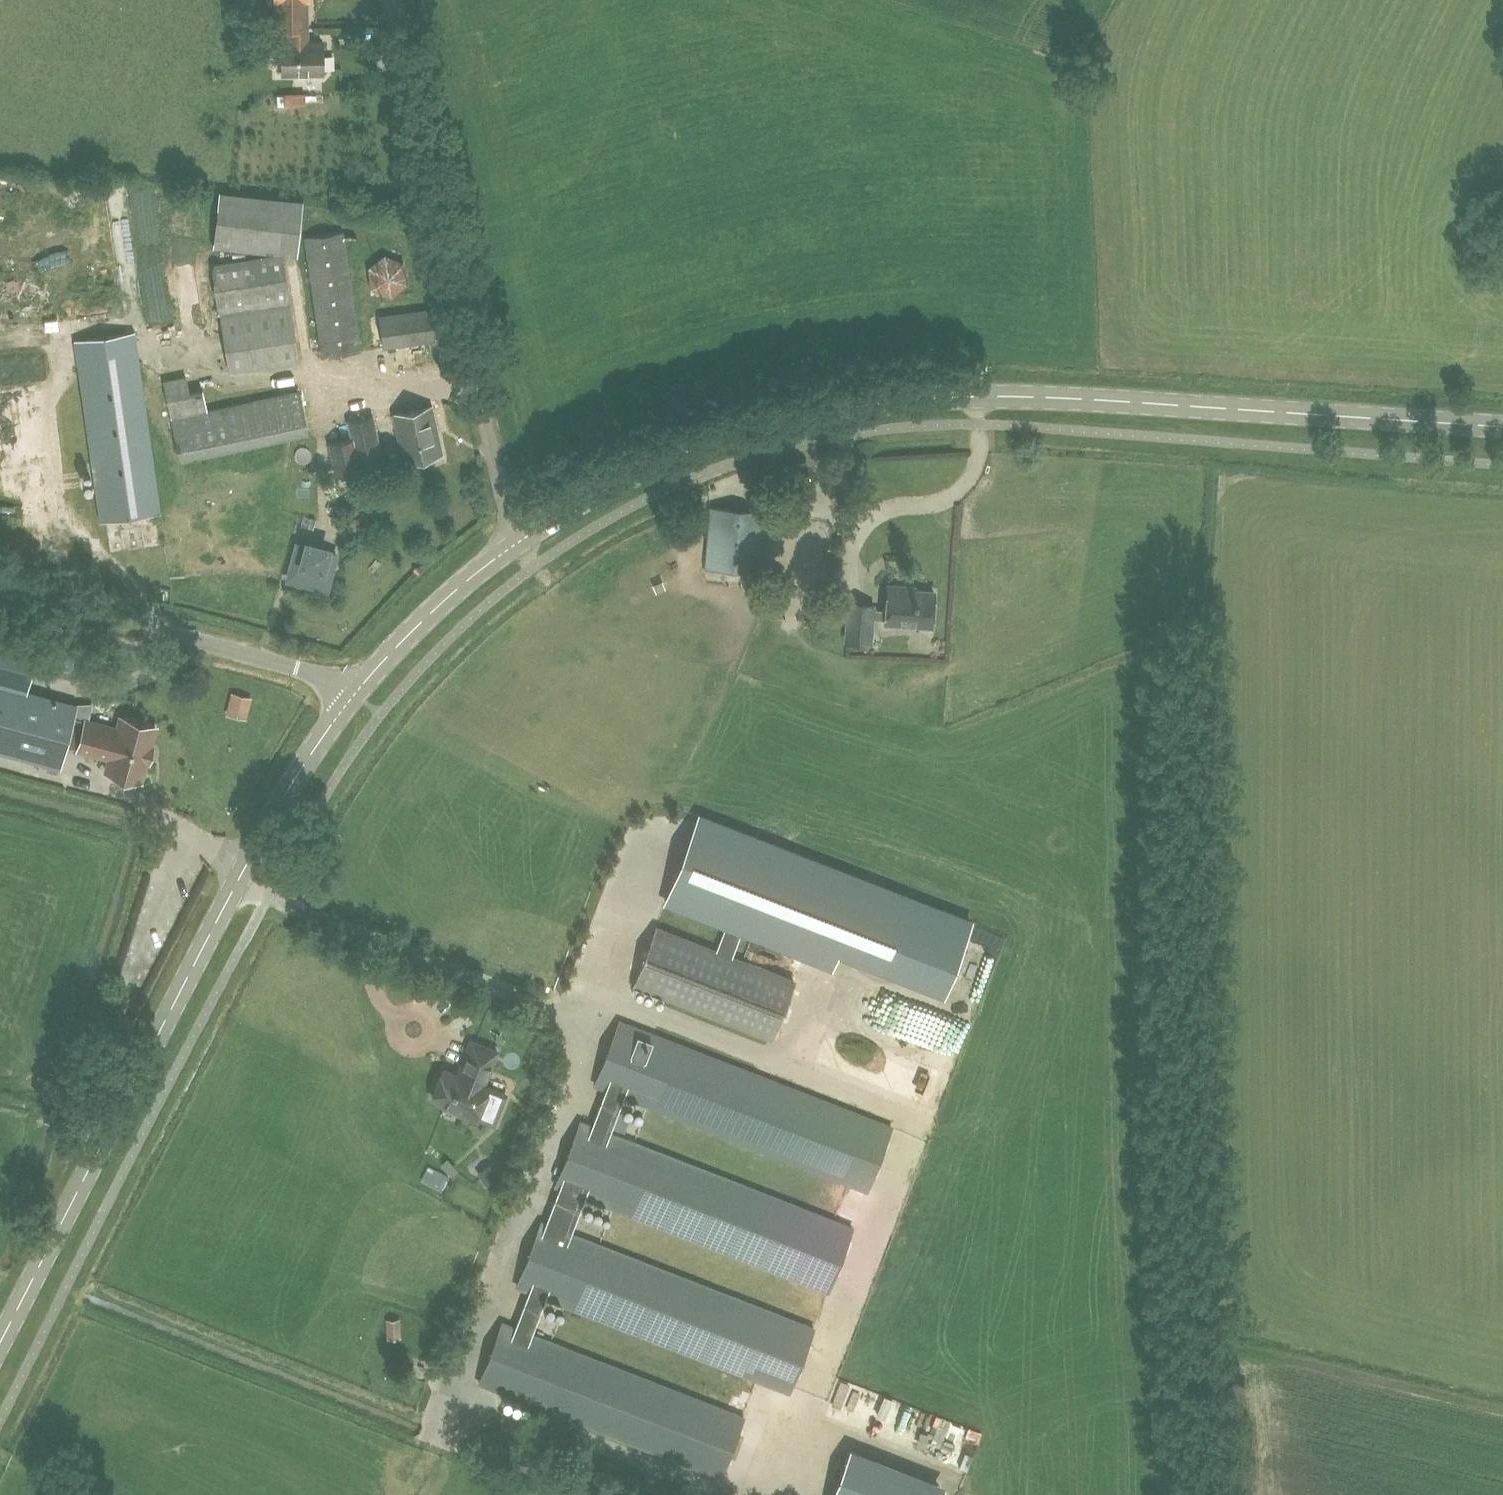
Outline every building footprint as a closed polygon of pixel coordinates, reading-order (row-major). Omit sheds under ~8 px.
[(307,0),(276,0),(277,11),(282,11),(283,26),(307,26),(307,0)] [(307,26),(283,26),(276,26),(276,28),(277,28),(277,42),(282,42),(282,73),(322,72),(322,41),(307,41),(307,26)] [(283,104),(305,103),(305,92),(283,93),(283,104)] [(295,253),(301,202),(220,193),(215,244),(295,253)] [(323,355),(360,349),(342,231),(304,237),(323,355)] [(228,370),(298,359),(281,254),(211,265),(228,370)] [(380,254),(379,294),(412,295),(412,255),(380,254)] [(175,320),(176,306),(157,306),(157,320),(175,320)] [(383,346),(435,339),(431,310),(379,317),(383,346)] [(100,520),(160,511),(135,332),(75,341),(100,520)] [(164,381),(180,457),(307,431),(299,391),(207,410),(203,389),(189,392),(186,377),(164,381)] [(403,461),(442,452),(432,405),(393,414),(403,461)] [(337,476),(383,466),(372,416),(349,420),(353,439),(330,444),(337,476)] [(761,571),(766,511),(711,506),(706,566),(761,571)] [(290,578),(326,587),(336,551),(299,542),(290,578)] [(932,625),(934,592),(905,590),(905,588),(888,586),(887,610),(873,609),(873,603),(847,601),(844,641),(870,643),(872,618),(884,619),(884,622),(932,625)] [(25,631),(27,623),(17,620),(15,628),(25,631)] [(64,747),(110,760),(107,771),(141,780),(156,726),(121,717),(118,729),(85,720),(84,724),(71,721),(75,705),(0,685),(0,750),(59,766),(64,747)] [(254,719),(259,699),(245,695),(240,716),(254,719)] [(944,994),(973,919),(698,811),(662,904),(724,928),(715,950),(732,957),(740,934),(832,970),(839,953),(944,994)] [(773,1038),(795,981),(732,957),(715,950),(656,927),(634,984),(773,1038)] [(865,983),(860,995),(880,1004),(885,991),(865,983)] [(886,1028),(932,1042),(941,1012),(895,998),(886,1028)] [(891,1126),(620,1021),(595,1084),(606,1088),(591,1126),(581,1122),(556,1185),(559,1186),(545,1224),(542,1222),(517,1285),(529,1290),(514,1328),(502,1323),(479,1382),(720,1476),(743,1417),(531,1335),(545,1296),(788,1391),(813,1328),(570,1233),(584,1196),(827,1291),(851,1227),(608,1133),(623,1095),(866,1189),(891,1126)] [(484,1085),(497,1051),(471,1040),(458,1075),(444,1070),(442,1074),(439,1075),(436,1083),(437,1086),(433,1098),(457,1107),(456,1110),(476,1118),(487,1087),(484,1085)] [(503,1181),(493,1168),(481,1177),(491,1190),(503,1181)] [(887,1432),(897,1410),(870,1399),(860,1421),(887,1432)] [(922,1440),(924,1430),(915,1427),(918,1416),(899,1411),(894,1433),(922,1440)] [(979,1430),(971,1442),(982,1449),(990,1438),(979,1430)] [(747,1440),(744,1450),(760,1455),(763,1446),(747,1440)] [(964,1452),(965,1450),(944,1445),(940,1460),(978,1470),(982,1456),(964,1452)] [(940,1492),(848,1456),(833,1494),(939,1494),(940,1492)]
